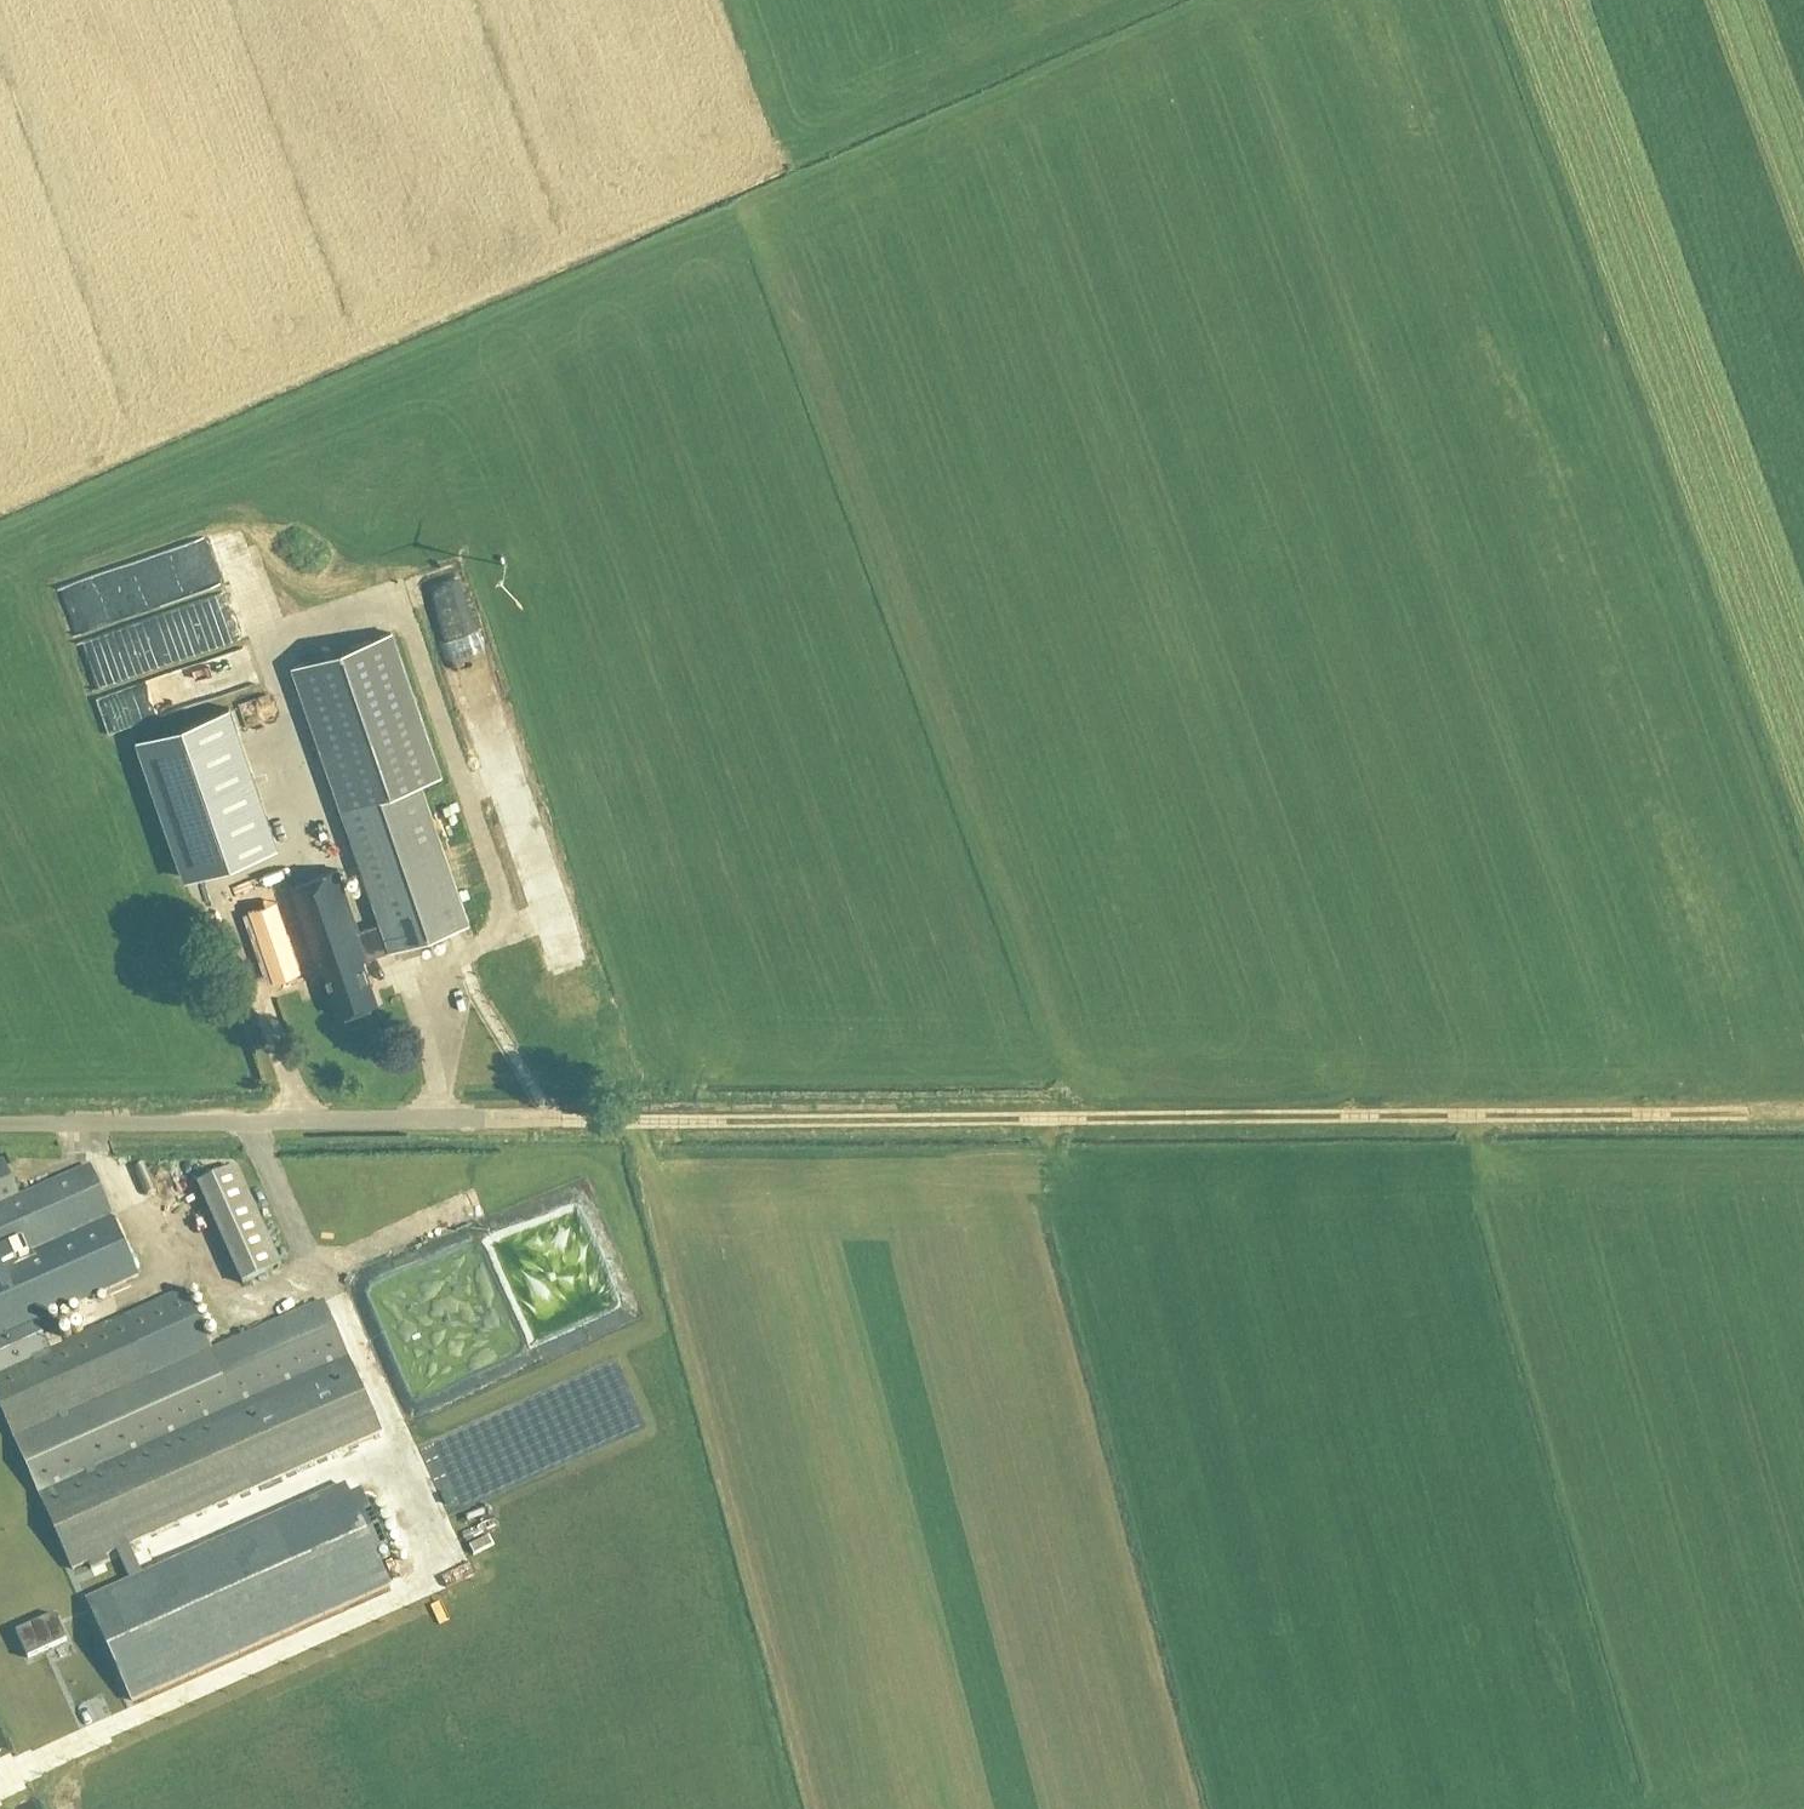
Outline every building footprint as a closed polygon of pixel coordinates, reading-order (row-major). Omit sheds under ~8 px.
[(255,588),(92,634),(105,679),(196,653),(198,657),(239,646),(232,621),(262,612),(255,588)] [(375,1004),(361,962),(467,925),(419,783),(442,775),(391,631),(290,667),(319,749),(380,925),(357,933),(336,871),(288,888),(313,960),(298,965),(275,893),(240,905),(270,997),(305,985),(304,984),(319,978),(319,980),(325,978),(338,1017),(375,1004)] [(243,646),(202,659),(214,696),(255,682),(243,646)] [(228,710),(136,742),(183,879),(276,847),(228,710)] [(93,1228),(114,1218),(91,1166),(20,1197),(5,1163),(0,1166),(0,1269),(93,1228)] [(280,1269),(233,1165),(195,1182),(242,1286),(280,1269)] [(583,1207),(483,1239),(520,1350),(619,1318),(583,1207)] [(73,1570),(88,1564),(90,1570),(107,1563),(105,1557),(116,1551),(130,1582),(142,1577),(128,1546),(385,1433),(327,1300),(209,1352),(184,1295),(51,1353),(37,1323),(141,1277),(114,1218),(93,1228),(0,1269),(0,1404),(73,1570)] [(130,1582),(86,1602),(131,1702),(389,1587),(375,1556),(390,1549),(374,1511),(358,1518),(344,1487),(142,1577),(130,1582)]
